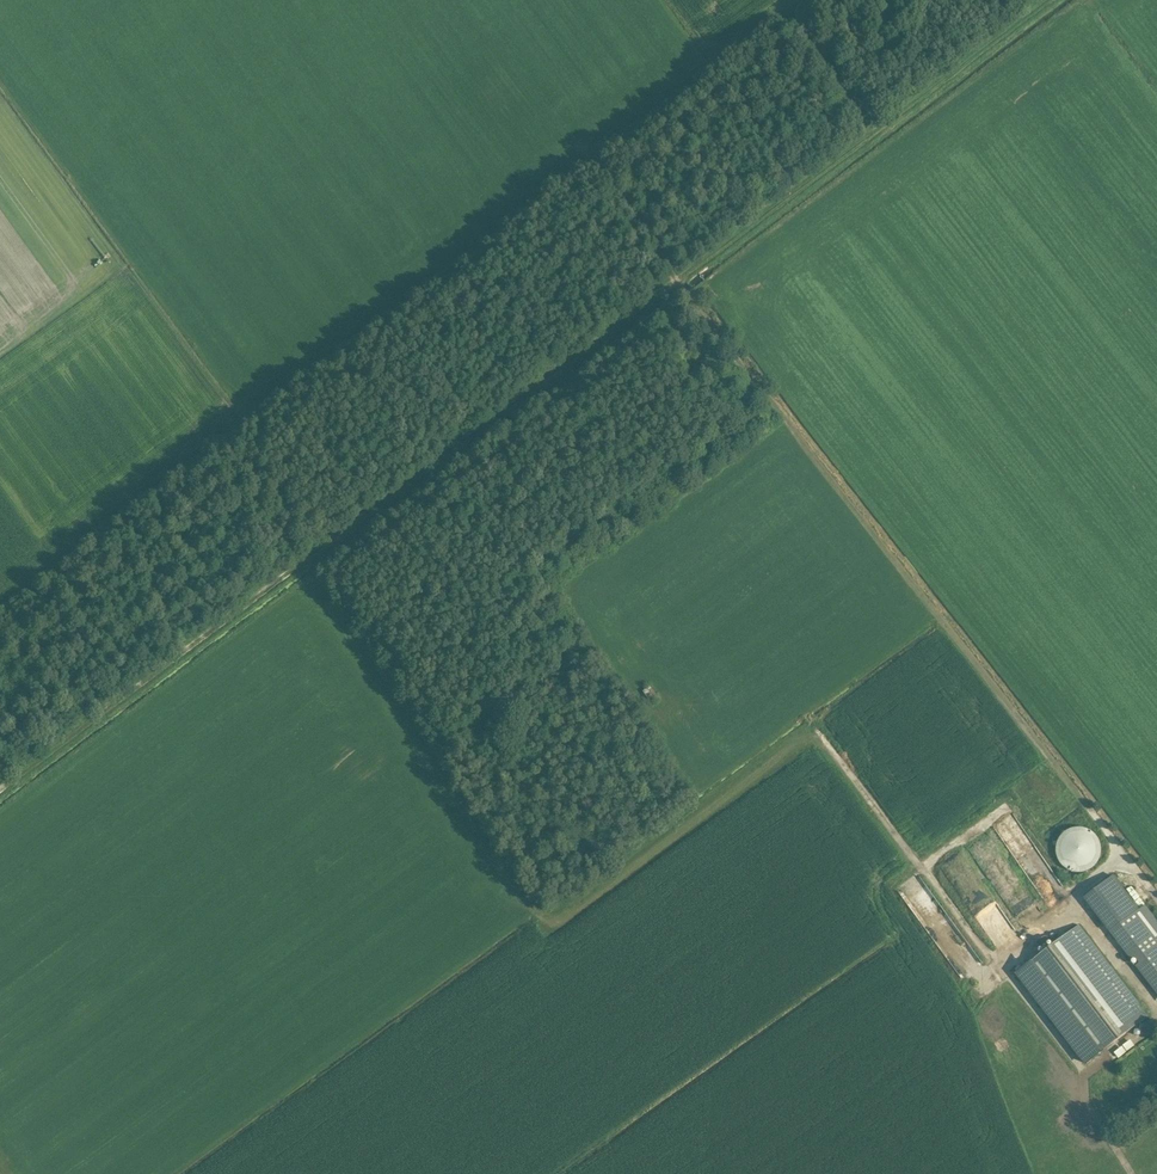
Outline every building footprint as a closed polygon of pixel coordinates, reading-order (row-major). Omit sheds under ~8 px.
[(657,698),(649,686),(643,691),(650,702),(657,698)] [(1068,830),(1065,832),(1063,834),(1061,837),(1058,842),(1056,846),(1056,849),(1056,852),(1057,855),(1057,858),(1059,862),(1061,865),(1063,866),(1065,868),(1068,870),(1072,872),(1075,873),(1078,873),(1084,872),(1087,871),(1093,868),(1096,865),(1098,863),(1100,859),(1101,856),(1101,852),(1101,849),(1101,846),(1099,842),(1098,838),(1095,834),(1090,831),(1085,829),(1081,828),(1075,828),(1072,829),(1068,830)] [(1145,906),(1139,910),(1113,876),(1084,898),(1131,959),(1134,957),(1156,986),(1156,921),(1145,906)] [(922,880),(909,889),(915,897),(928,888),(922,880)] [(1085,1065),(1097,1056),(1147,1018),(1078,926),(1049,948),(1028,965),(1015,974),(1085,1065)]
